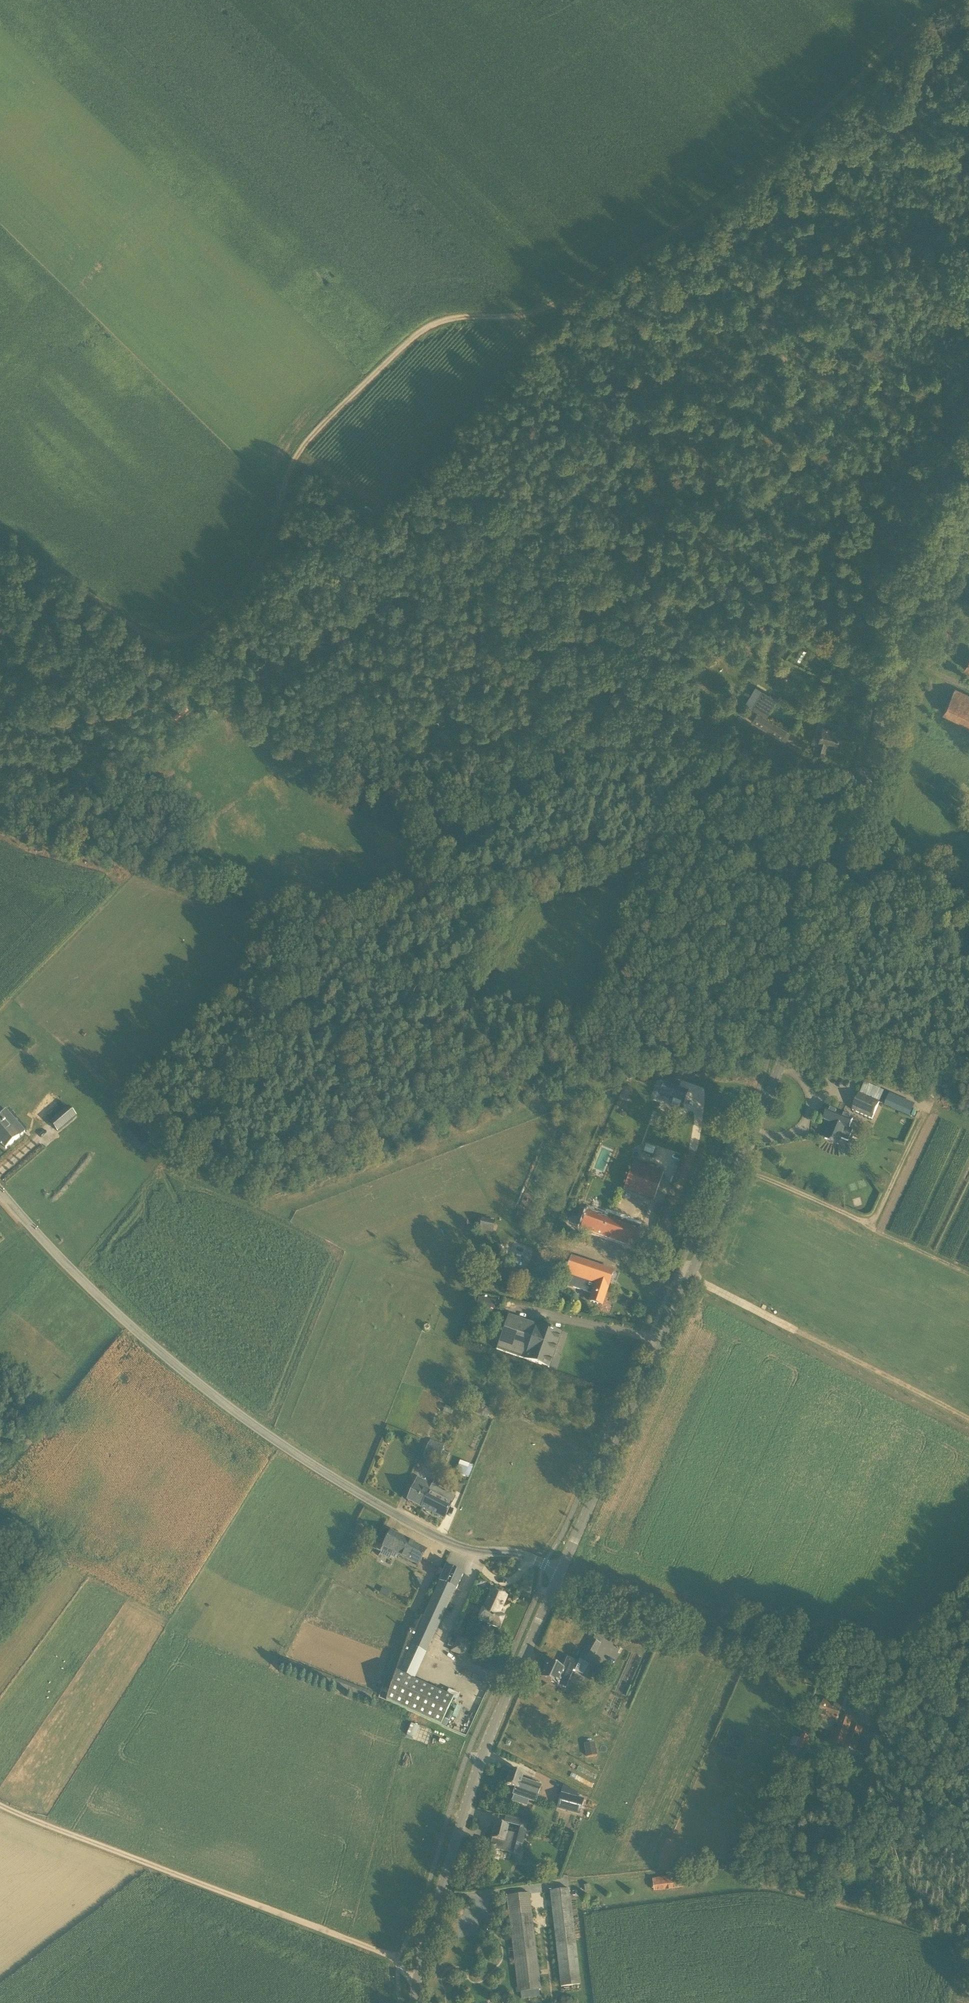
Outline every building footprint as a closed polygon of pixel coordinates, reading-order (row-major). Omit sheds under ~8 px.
[(751,721),(773,734),(782,739),(787,730),(766,717),(777,699),(762,690),(751,708),(757,712),(751,721)] [(954,690),(943,713),(968,725),(968,698),(954,690)] [(181,701),(170,711),(177,718),(188,708),(181,701)] [(814,752),(824,755),(827,745),(828,745),(829,741),(837,744),(839,737),(840,738),(842,733),(841,732),(841,730),(836,729),(838,720),(827,717),(824,725),(819,745),(816,744),(814,752)] [(663,1083),(659,1094),(673,1099),(681,1102),(682,1103),(683,1103),(687,1092),(673,1087),(663,1083)] [(853,1110),(862,1114),(873,1119),(880,1102),(884,1091),(864,1083),(859,1094),(853,1110)] [(32,1112),(43,1121),(63,1097),(52,1088),(32,1112)] [(912,1116),(917,1104),(891,1094),(886,1106),(912,1116)] [(841,1139),(848,1142),(853,1131),(849,1129),(853,1120),(828,1109),(824,1119),(832,1123),(830,1127),(828,1131),(826,1130),(823,1138),(825,1139),(839,1144),(841,1139)] [(10,1145),(19,1137),(15,1131),(20,1127),(5,1110),(0,1115),(0,1141),(1,1143),(5,1140),(10,1145)] [(60,1113),(49,1122),(57,1132),(76,1116),(72,1111),(64,1118),(60,1113)] [(647,1144),(645,1151),(654,1154),(657,1147),(647,1144)] [(654,1200),(664,1172),(648,1167),(635,1162),(633,1162),(624,1190),(654,1200)] [(633,1249),(642,1223),(606,1210),(604,1218),(581,1210),(578,1218),(584,1221),(581,1230),(633,1249)] [(496,1221),(481,1218),(478,1230),(493,1234),(496,1221)] [(614,1272),(562,1253),(553,1278),(587,1291),(590,1282),(596,1284),(590,1302),(601,1306),(607,1288),(608,1288),(614,1272)] [(486,1308),(487,1299),(478,1297),(476,1306),(486,1308)] [(561,1334),(536,1326),(508,1316),(496,1350),(549,1368),(561,1334)] [(490,1409),(475,1404),(472,1412),(487,1418),(490,1409)] [(438,1462),(444,1448),(445,1445),(432,1440),(431,1444),(428,1443),(423,1456),(438,1462)] [(444,1448),(438,1462),(445,1464),(450,1450),(444,1448)] [(460,1461),(457,1471),(471,1475),(474,1465),(460,1461)] [(407,1501),(421,1508),(428,1494),(427,1493),(432,1486),(419,1479),(415,1487),(407,1501)] [(428,1494),(421,1508),(443,1520),(451,1505),(440,1500),(444,1492),(432,1486),(427,1493),(428,1494)] [(390,1532),(386,1530),(382,1528),(371,1548),(382,1553),(385,1548),(418,1565),(426,1551),(390,1532)] [(414,1680),(455,1589),(456,1590),(463,1575),(446,1567),(439,1582),(440,1582),(424,1618),(421,1617),(414,1631),(409,1630),(386,1700),(452,1731),(452,1730),(441,1725),(453,1698),(414,1680)] [(485,1609),(480,1621),(499,1629),(504,1617),(498,1615),(506,1597),(493,1592),(486,1609),(485,1609)] [(453,1647),(451,1651),(465,1656),(470,1644),(457,1639),(458,1636),(453,1634),(448,1645),(453,1647)] [(591,1639),(578,1661),(586,1666),(599,1644),(591,1639)] [(572,1673),(573,1671),(573,1670),(574,1671),(578,1663),(567,1658),(563,1668),(548,1662),(541,1677),(566,1688),(572,1673)] [(454,1698),(448,1710),(453,1712),(459,1701),(454,1698)] [(839,1723),(837,1729),(833,1728),(828,1742),(856,1752),(863,1729),(851,1724),(853,1718),(839,1714),(842,1707),(841,1707),(841,1706),(840,1707),(824,1701),(819,1717),(839,1723)] [(411,1724),(407,1735),(415,1738),(419,1727),(411,1724)] [(801,1734),(796,1748),(805,1751),(809,1737),(801,1734)] [(597,1757),(595,1747),(586,1749),(588,1758),(597,1757)] [(799,1765),(796,1758),(788,1761),(791,1769),(799,1765)] [(523,1774),(511,1770),(506,1785),(516,1788),(513,1794),(534,1802),(540,1785),(531,1782),(530,1786),(520,1782),(523,1774)] [(562,1795),(558,1809),(580,1815),(584,1801),(562,1795)] [(495,1849),(513,1854),(520,1855),(526,1831),(520,1829),(517,1838),(506,1835),(508,1826),(496,1823),(492,1840),(491,1844),(490,1844),(489,1850),(494,1851),(495,1849)] [(682,1874),(652,1878),(654,1891),(684,1887),(682,1874)] [(562,1987),(580,1984),(569,1889),(550,1891),(562,1987)] [(507,1896),(518,1992),(540,1990),(529,1893),(507,1896)]
